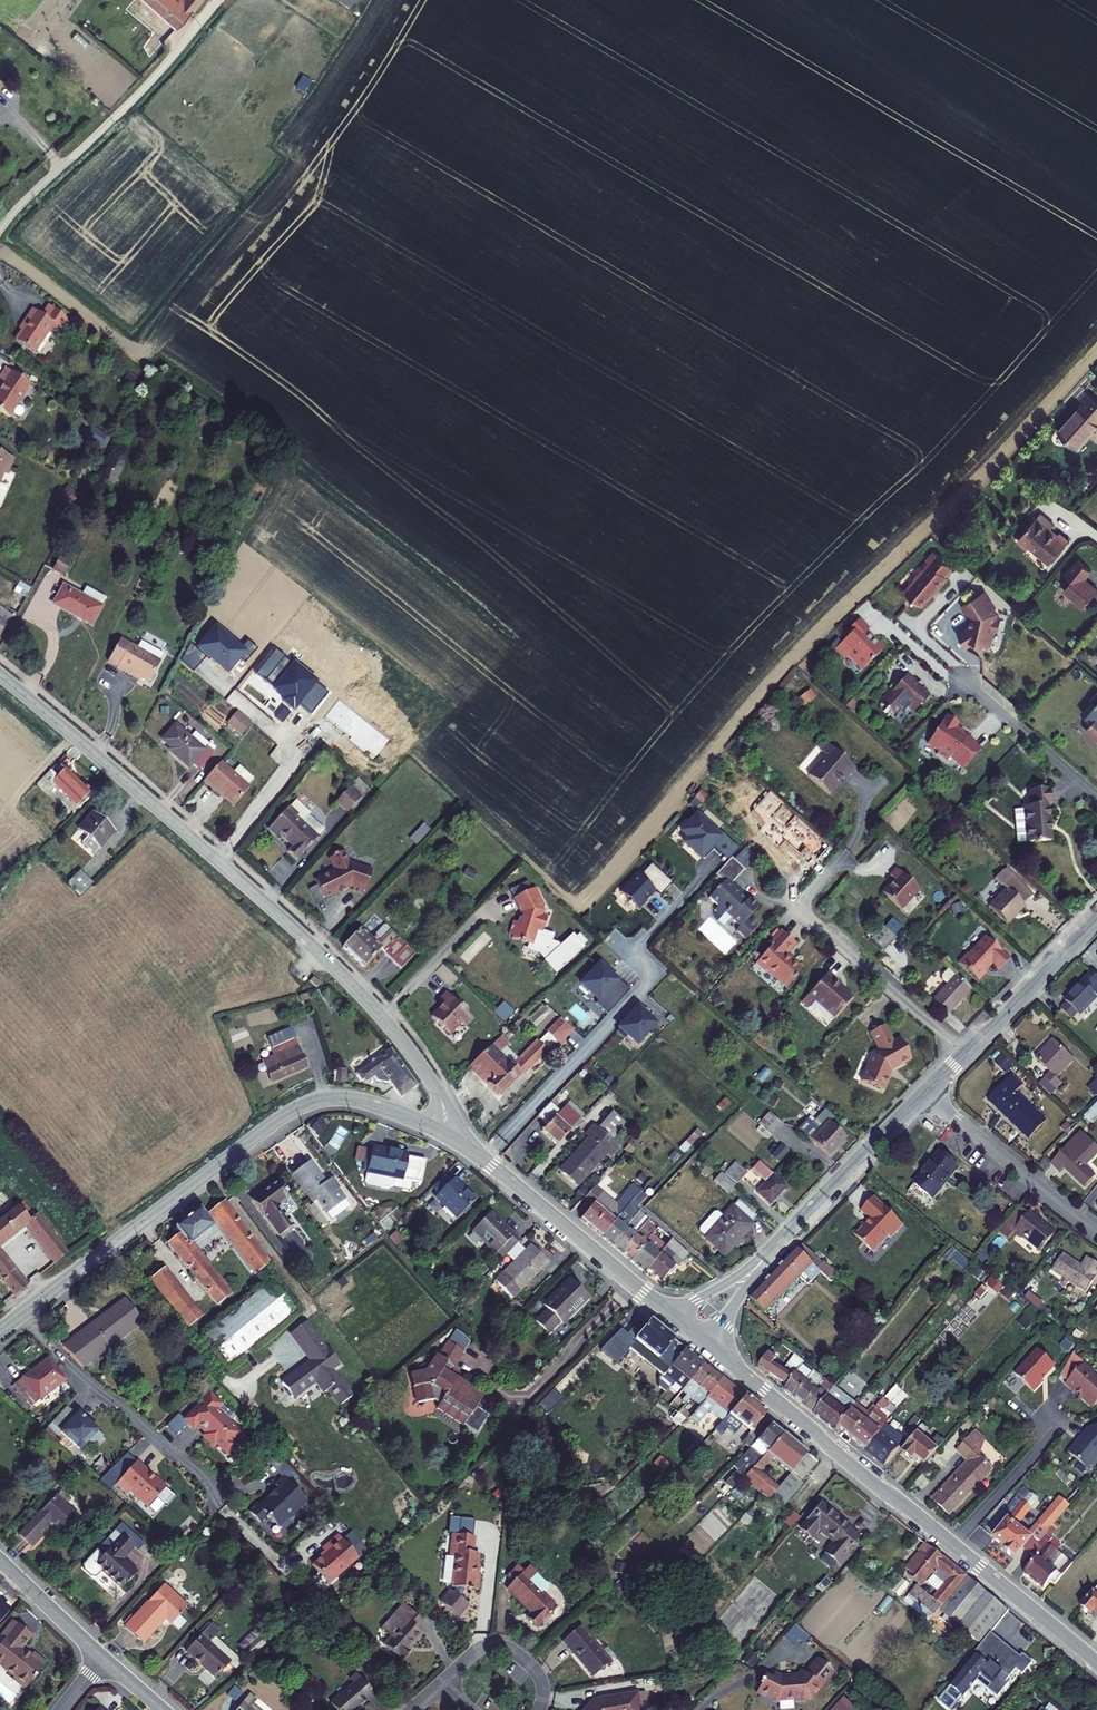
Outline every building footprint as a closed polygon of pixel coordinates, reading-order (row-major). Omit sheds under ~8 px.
[(177,27),(201,0),(146,0),(177,27)] [(351,12),(359,0),(334,0),(351,12)] [(311,82),(302,77),(296,89),(304,94),(311,82)] [(42,316),(56,326),(60,329),(67,319),(48,307),(42,316)] [(51,335),(56,326),(42,316),(33,310),(24,323),(27,324),(15,341),(33,354),(48,333),(51,335)] [(29,385),(4,368),(0,374),(0,384),(2,385),(0,387),(0,412),(7,417),(29,385)] [(137,379),(128,374),(123,383),(132,388),(137,379)] [(1096,423),(1096,403),(1089,396),(1079,408),(1096,423)] [(1096,427),(1096,423),(1079,408),(1058,432),(1078,448),(1096,427)] [(107,435),(93,428),(87,440),(100,447),(101,446),(105,449),(110,439),(106,437),(107,435)] [(2,474),(5,468),(8,470),(13,459),(0,454),(0,479),(2,474)] [(114,456),(110,463),(119,468),(123,460),(114,456)] [(119,468),(110,463),(103,478),(112,483),(119,468)] [(61,495),(72,503),(78,495),(67,487),(61,495)] [(1030,546),(1050,563),(1069,540),(1060,533),(1058,535),(1051,529),(1054,524),(1041,513),(1037,517),(1035,516),(1025,527),(1028,529),(1018,540),(1028,549),(1030,546)] [(171,525),(169,533),(180,535),(181,527),(171,525)] [(52,569),(62,575),(73,557),(62,551),(52,569)] [(933,593),(935,591),(936,592),(948,578),(946,576),(953,568),(934,552),(926,561),(930,563),(924,570),(923,569),(915,579),(916,579),(905,592),(921,607),(933,593)] [(1068,574),(1073,578),(1063,591),(1073,600),(1072,602),(1082,610),(1096,593),(1096,591),(1084,580),(1091,572),(1079,561),(1068,574)] [(102,608),(100,606),(81,596),(62,586),(53,603),(61,607),(60,609),(92,626),(102,608)] [(81,596),(100,606),(104,599),(86,588),(81,596)] [(971,616),(972,617),(970,628),(958,635),(961,639),(960,640),(962,643),(963,642),(966,647),(973,642),(989,646),(993,629),(998,630),(1001,620),(996,619),(997,613),(984,592),(962,605),(968,616),(969,616),(970,616),(971,616)] [(12,617),(0,607),(0,632),(12,617)] [(866,632),(857,622),(845,634),(848,637),(833,651),(843,661),(847,657),(853,663),(854,661),(863,669),(880,652),(878,650),(879,650),(870,640),(868,642),(865,639),(862,636),(866,632)] [(229,672),(238,660),(243,653),(239,650),(214,630),(197,651),(205,657),(207,654),(229,672)] [(160,662),(157,661),(136,648),(120,639),(107,661),(117,666),(116,668),(131,676),(132,674),(148,683),(149,681),(153,674),(160,662)] [(136,648),(157,661),(162,653),(140,640),(136,648)] [(247,641),(239,650),(243,653),(238,660),(245,665),(257,650),(247,641)] [(192,674),(205,657),(197,651),(190,645),(177,662),(192,674)] [(273,687),(293,664),(275,650),(256,674),(273,687)] [(317,683),(293,664),(273,687),(285,697),(281,702),(294,712),(298,707),(317,683)] [(916,685),(905,676),(879,705),(885,710),(883,712),(885,713),(887,712),(892,717),(899,708),(903,712),(906,708),(912,713),(919,705),(920,706),(929,696),(921,690),(923,687),(917,683),(916,685)] [(329,692),(317,683),(298,707),(310,716),(329,692)] [(807,691),(798,698),(803,705),(812,697),(807,691)] [(858,704),(852,699),(846,705),(852,710),(858,704)] [(1082,712),(1085,715),(1096,702),(1093,699),(1082,712)] [(1096,702),(1085,715),(1092,720),(1093,719),(1096,722),(1096,701),(1096,702)] [(252,725),(237,712),(227,723),(242,736),(252,725)] [(966,739),(962,735),(953,730),(957,723),(946,716),(942,723),(941,722),(926,745),(937,752),(935,755),(946,762),(949,758),(962,770),(980,751),(966,738),(966,739)] [(1093,719),(1092,720),(1085,730),(1096,740),(1096,722),(1093,719)] [(373,743),(347,720),(330,740),(356,762),(373,743)] [(188,768),(192,765),(204,751),(189,738),(175,725),(161,740),(169,746),(174,751),(172,754),(188,768)] [(189,738),(204,751),(206,749),(212,754),(216,749),(209,743),(208,744),(194,732),(189,738)] [(829,794),(838,784),(835,783),(840,777),(843,780),(854,768),(826,743),(820,750),(825,755),(808,775),(829,794)] [(198,770),(212,754),(206,749),(204,751),(192,765),(198,770)] [(249,787),(247,786),(232,773),(220,762),(203,782),(218,795),(220,793),(225,798),(233,805),(249,787)] [(232,773),(247,786),(254,779),(239,765),(232,773)] [(79,823),(95,808),(64,776),(56,785),(49,793),(79,823)] [(49,778),(38,790),(46,797),(49,793),(56,785),(49,778)] [(361,797),(350,786),(336,802),(347,812),(361,797)] [(1031,808),(1047,806),(1049,806),(1048,789),(1029,791),(1031,808)] [(785,805),(770,792),(751,814),(764,826),(759,831),(779,849),(784,843),(799,857),(806,849),(810,853),(822,839),(796,815),(785,828),(773,818),(785,805)] [(296,816),(316,836),(323,829),(308,815),(309,813),(296,801),(289,807),(297,815),(296,816)] [(1050,841),(1047,806),(1031,808),(1022,808),(1022,811),(1025,843),(1050,841)] [(318,837),(316,836),(296,816),(297,815),(289,807),(268,829),(277,838),(279,835),(292,846),(288,850),(297,859),(318,837)] [(1016,844),(1025,843),(1022,811),(1013,811),(1016,844)] [(720,837),(698,816),(683,832),(690,839),(685,843),(701,858),(702,857),(705,859),(714,850),(723,840),(720,837)] [(430,830),(423,824),(410,839),(416,845),(430,830)] [(85,850),(80,855),(89,865),(112,846),(93,826),(76,840),(85,850)] [(722,834),(720,837),(723,840),(714,850),(721,856),(733,844),(722,834)] [(740,850),(733,844),(721,856),(728,862),(731,859),(740,850)] [(740,850),(731,859),(744,870),(756,870),(756,853),(746,844),(740,850)] [(360,866),(350,863),(345,855),(341,853),(330,859),(336,869),(328,873),(329,875),(323,878),(321,876),(315,879),(325,900),(345,891),(344,889),(350,886),(353,887),(352,889),(356,890),(355,892),(359,893),(360,891),(363,892),(364,890),(365,891),(373,869),(363,865),(360,867),(360,866)] [(715,876),(723,883),(726,879),(732,884),(744,871),(731,859),(728,862),(715,876)] [(639,877),(653,890),(660,896),(672,884),(651,864),(639,877)] [(462,875),(473,881),(476,874),(466,868),(462,875)] [(1032,893),(1007,868),(1003,873),(1028,897),(1032,893)] [(890,876),(894,880),(882,893),(900,910),(919,890),(896,869),(890,876)] [(1005,889),(1021,905),(1029,898),(1028,897),(1003,873),(1001,872),(994,879),(1005,889)] [(80,897),(95,885),(84,873),(70,885),(80,897)] [(649,894),(653,890),(639,877),(636,874),(619,892),(638,909),(651,896),(649,894)] [(737,889),(732,884),(726,879),(723,883),(708,899),(717,907),(713,911),(720,917),(717,921),(723,927),(730,920),(739,928),(736,932),(745,940),(759,926),(749,917),(758,908),(749,899),(746,903),(739,896),(734,892),(737,889)] [(315,904),(324,900),(318,885),(309,889),(315,904)] [(1023,907),(1021,905),(1005,889),(987,907),(1004,923),(1012,914),(1014,916),(1023,907)] [(526,944),(532,945),(537,931),(542,933),(542,932),(546,918),(541,916),(543,912),(542,910),(543,907),(535,890),(514,900),(521,917),(520,918),(517,919),(516,923),(512,922),(508,934),(512,937),(511,939),(526,944)] [(1012,914),(1004,923),(1006,925),(1014,916),(1012,914)] [(904,929),(893,920),(885,929),(895,938),(904,929)] [(385,925),(372,938),(382,948),(379,950),(400,969),(414,956),(405,947),(406,946),(396,936),(385,925)] [(882,926),(870,940),(883,952),(895,938),(885,929),(882,926)] [(362,968),(379,950),(382,948),(372,938),(361,929),(342,948),(362,968)] [(537,955),(543,961),(560,946),(557,944),(550,942),(552,935),(542,932),(542,933),(537,931),(532,945),(526,944),(524,951),(537,955)] [(796,945),(781,932),(770,945),(772,947),(757,963),(776,980),(777,979),(788,989),(796,980),(795,979),(802,970),(787,956),(796,945)] [(560,946),(543,961),(542,962),(553,974),(581,948),(579,947),(583,943),(575,935),(571,938),(570,937),(560,946)] [(993,963),(1000,970),(1010,958),(1004,952),(1006,950),(999,944),(997,946),(986,936),(971,953),(969,952),(959,963),(979,980),(987,972),(986,970),(993,963)] [(612,971),(602,962),(580,985),(598,1001),(595,1004),(607,1015),(629,991),(610,973),(612,971)] [(947,984),(955,975),(948,969),(942,976),(941,980),(947,984)] [(1081,983),(1096,999),(1096,978),(1091,972),(1081,983)] [(814,1002),(833,1019),(851,999),(832,982),(834,980),(828,974),(802,1003),(808,1009),(814,1002)] [(971,990),(955,975),(947,984),(931,1001),(947,1016),(971,990)] [(1077,1014),(1080,1016),(1096,999),(1081,983),(1063,1001),(1066,1003),(1077,1014)] [(713,1006),(722,1003),(719,993),(710,996),(713,1006)] [(461,1025),(465,1028),(473,1019),(446,994),(440,1001),(444,1005),(431,1020),(450,1037),(461,1025)] [(503,1022),(513,1012),(503,1003),(493,1013),(503,1022)] [(1071,1020),(1077,1014),(1066,1003),(1060,1009),(1071,1020)] [(637,1009),(616,1032),(624,1039),(627,1036),(635,1044),(645,1034),(646,1035),(655,1025),(637,1009)] [(560,1017),(557,1020),(567,1030),(555,1042),(561,1047),(566,1042),(564,1040),(573,1030),(560,1017)] [(546,1032),(547,1033),(555,1042),(567,1030),(557,1020),(546,1032)] [(273,1055),(261,1060),(271,1083),(308,1067),(292,1027),(266,1038),(273,1055)] [(895,1066),(896,1069),(911,1060),(900,1041),(893,1044),(883,1027),(869,1035),(880,1053),(874,1056),(861,1082),(881,1092),(889,1077),(886,1076),(888,1071),(895,1066)] [(547,1033),(538,1042),(547,1051),(555,1042),(547,1033)] [(497,1095),(520,1073),(511,1064),(499,1052),(507,1044),(501,1038),(470,1068),(483,1081),(486,1078),(490,1082),(487,1085),(497,1095)] [(519,1061),(538,1042),(536,1040),(516,1059),(519,1061)] [(1050,1073),(1056,1079),(1074,1061),(1053,1041),(1035,1059),(1050,1073)] [(511,1064),(520,1073),(522,1075),(547,1051),(538,1042),(519,1061),(516,1059),(511,1064)] [(418,1087),(390,1050),(356,1075),(362,1083),(363,1082),(372,1075),(374,1078),(376,1080),(383,1075),(401,1099),(418,1087)] [(1005,1074),(1012,1066),(1001,1055),(994,1063),(1005,1074)] [(347,1070),(337,1069),(335,1081),(345,1083),(347,1070)] [(499,1098),(522,1075),(520,1073),(497,1095),(499,1098)] [(1062,1084),(1056,1079),(1050,1073),(1044,1080),(1055,1091),(1062,1084)] [(372,1075),(363,1082),(365,1085),(374,1078),(372,1075)] [(1022,1088),(1011,1077),(988,1101),(1028,1140),(1045,1122),(1016,1094),(1022,1088)] [(779,1090),(782,1082),(776,1079),(773,1087),(779,1090)] [(1050,1097),(1055,1091),(1044,1080),(1038,1086),(1050,1097)] [(1087,1090),(1095,1098),(1096,1095),(1096,1080),(1087,1090)] [(773,1107),(777,1098),(771,1095),(766,1104),(773,1107)] [(728,1102),(724,1099),(717,1107),(720,1111),(728,1102)] [(582,1118),(586,1113),(571,1100),(567,1105),(582,1118)] [(1084,1116),(1090,1122),(1096,1115),(1096,1102),(1084,1116)] [(538,1116),(548,1125),(555,1117),(559,1112),(550,1103),(538,1116)] [(559,1112),(555,1117),(570,1131),(582,1118),(567,1105),(559,1112)] [(813,1124),(819,1130),(827,1121),(830,1124),(835,1118),(826,1110),(813,1124)] [(597,1129),(611,1141),(623,1127),(626,1124),(613,1112),(597,1129)] [(758,1124),(770,1135),(781,1123),(769,1112),(758,1124)] [(556,1145),(570,1131),(555,1117),(548,1125),(541,1132),(556,1145)] [(327,1125),(317,1119),(311,1129),(320,1135),(327,1125)] [(810,1140),(819,1130),(813,1124),(807,1119),(798,1129),(810,1140)] [(846,1138),(830,1124),(827,1121),(819,1130),(810,1140),(828,1157),(846,1138)] [(1070,1127),(1066,1123),(1060,1129),(1064,1133),(1070,1127)] [(609,1157),(617,1147),(611,1141),(597,1129),(593,1125),(585,1135),(589,1139),(560,1171),(577,1187),(606,1154),(609,1157)] [(700,1134),(697,1130),(679,1149),(683,1153),(700,1134)] [(1081,1135),(1051,1165),(1059,1173),(1063,1168),(1083,1188),(1094,1177),(1084,1167),(1096,1154),(1096,1150),(1081,1135)] [(788,1151),(781,1144),(771,1155),(779,1162),(788,1151)] [(407,1155),(371,1148),(366,1173),(375,1175),(374,1185),(377,1188),(389,1191),(392,1188),(394,1178),(403,1180),(407,1155)] [(956,1170),(938,1155),(913,1185),(931,1200),(956,1170)] [(291,1175),(312,1204),(316,1200),(331,1220),(349,1207),(336,1191),(339,1189),(331,1178),(325,1182),(309,1162),(291,1175)] [(766,1183),(773,1176),(758,1162),(751,1170),(766,1183)] [(735,1163),(725,1173),(737,1184),(746,1173),(735,1163)] [(647,1177),(641,1173),(636,1179),(642,1183),(647,1177)] [(734,1187),(720,1174),(713,1182),(727,1194),(734,1187)] [(443,1176),(431,1188),(437,1194),(449,1182),(443,1176)] [(785,1188),(773,1176),(766,1183),(757,1193),(769,1205),(785,1188)] [(449,1182),(437,1194),(434,1197),(456,1218),(473,1200),(452,1179),(449,1182)] [(277,1205),(287,1197),(276,1182),(251,1201),(278,1236),(292,1225),(277,1205)] [(622,1197),(630,1204),(641,1192),(633,1185),(622,1197)] [(577,1192),(583,1198),(589,1192),(583,1186),(577,1192)] [(601,1194),(594,1188),(584,1199),(592,1206),(593,1204),(601,1194)] [(647,1197),(641,1192),(630,1204),(635,1208),(647,1197)] [(601,1194),(593,1204),(604,1213),(612,1203),(601,1194)] [(604,1213),(615,1221),(616,1220),(630,1204),(622,1197),(615,1205),(612,1203),(604,1213)] [(903,1226),(874,1199),(862,1212),(872,1222),(867,1227),(864,1224),(854,1234),(874,1253),(889,1237),(891,1239),(903,1226)] [(268,1262),(223,1202),(209,1212),(255,1273),(268,1262)] [(732,1209),(749,1223),(755,1217),(738,1202),(732,1209)] [(604,1213),(593,1204),(592,1206),(580,1220),(586,1225),(591,1229),(604,1213)] [(630,1204),(616,1220),(626,1228),(639,1212),(635,1208),(630,1204)] [(1007,1240),(1014,1232),(1028,1215),(1020,1208),(998,1233),(1007,1240)] [(749,1223),(732,1209),(723,1219),(706,1239),(722,1253),(732,1241),(735,1243),(751,1225),(749,1223)] [(216,1306),(228,1296),(188,1246),(192,1243),(212,1227),(198,1210),(174,1228),(179,1235),(167,1245),(216,1306)] [(255,1273),(209,1212),(207,1214),(252,1275),(255,1273)] [(639,1212),(626,1228),(635,1235),(646,1222),(648,1219),(640,1212),(639,1212)] [(517,1243),(518,1242),(490,1213),(472,1230),(495,1254),(497,1252),(503,1257),(505,1255),(517,1243)] [(615,1221),(604,1213),(591,1229),(595,1233),(601,1237),(615,1221)] [(699,1232),(706,1239),(723,1219),(717,1213),(713,1213),(699,1229),(699,1232)] [(1028,1215),(1014,1232),(1016,1234),(1039,1254),(1055,1234),(1048,1228),(1047,1229),(1029,1214),(1028,1215)] [(21,1241),(49,1277),(67,1263),(35,1221),(26,1228),(14,1215),(0,1226),(0,1257),(21,1241)] [(611,1245),(626,1228),(616,1220),(615,1221),(601,1237),(606,1242),(611,1245)] [(646,1222),(635,1235),(645,1243),(652,1234),(656,1230),(646,1222)] [(620,1253),(635,1235),(626,1228),(611,1245),(615,1249),(620,1253)] [(656,1230),(652,1234),(666,1246),(672,1240),(657,1228),(656,1230)] [(1009,1242),(1016,1234),(1014,1232),(1007,1240),(1009,1242)] [(666,1246),(652,1234),(645,1243),(659,1255),(666,1246)] [(630,1261),(645,1243),(635,1235),(620,1253),(625,1257),(630,1261)] [(666,1246),(659,1255),(673,1267),(675,1268),(688,1253),(672,1240),(666,1246)] [(732,1241),(722,1253),(724,1255),(735,1243),(732,1241)] [(188,1246),(228,1296),(231,1293),(192,1243),(188,1246)] [(525,1251),(517,1243),(505,1255),(513,1262),(495,1281),(510,1297),(518,1290),(520,1291),(525,1286),(523,1284),(530,1278),(532,1280),(548,1263),(531,1245),(525,1251)] [(659,1255),(645,1243),(630,1261),(637,1268),(644,1273),(646,1271),(659,1255)] [(952,1247),(942,1258),(949,1265),(953,1260),(963,1270),(970,1263),(952,1247)] [(994,1254),(987,1248),(977,1260),(984,1266),(994,1254)] [(772,1276),(750,1299),(765,1314),(785,1293),(787,1294),(791,1294),(795,1290),(795,1286),(793,1284),(799,1279),(804,1284),(807,1280),(811,1283),(820,1273),(796,1250),(772,1276)] [(667,1275),(673,1267),(659,1255),(646,1271),(653,1277),(660,1283),(667,1275)] [(1063,1257),(1053,1272),(1065,1280),(1060,1286),(1064,1289),(1069,1283),(1084,1293),(1096,1275),(1096,1267),(1087,1260),(1081,1269),(1063,1257)] [(27,1294),(0,1258),(0,1293),(10,1306),(27,1294)] [(675,1268),(673,1267),(667,1275),(669,1276),(675,1268)] [(150,1279),(157,1289),(171,1278),(163,1268),(150,1279)] [(1003,1287),(990,1277),(985,1284),(998,1294),(1003,1287)] [(171,1278),(157,1289),(187,1328),(201,1316),(171,1278)] [(525,1286),(532,1280),(530,1278),(523,1284),(525,1286)] [(561,1323),(587,1297),(569,1279),(543,1305),(546,1309),(534,1321),(547,1333),(559,1321),(561,1323)] [(205,1335),(227,1363),(293,1310),(271,1283),(205,1335)] [(987,1291),(982,1286),(975,1295),(980,1299),(987,1291)] [(1008,1301),(1014,1294),(1007,1287),(1000,1295),(1008,1301)] [(518,1290),(510,1297),(513,1299),(520,1291),(518,1290)] [(1029,1292),(1024,1298),(1037,1309),(1042,1303),(1029,1292)] [(124,1300),(83,1331),(103,1351),(141,1322),(124,1300)] [(634,1341),(620,1330),(600,1350),(617,1363),(628,1348),(661,1375),(658,1378),(658,1387),(665,1392),(673,1383),(663,1375),(684,1347),(650,1320),(634,1341)] [(324,1349),(305,1323),(291,1333),(311,1361),(304,1367),(303,1365),(291,1374),(292,1376),(282,1383),(287,1389),(287,1392),(289,1394),(290,1394),(292,1396),(305,1387),(308,1387),(313,1383),(313,1381),(315,1380),(324,1391),(327,1390),(339,1405),(351,1396),(339,1379),(337,1380),(330,1371),(339,1365),(326,1348),(324,1349)] [(490,1342),(498,1334),(492,1327),(484,1335),(486,1338),(490,1342)] [(83,1331),(76,1337),(96,1357),(103,1351),(83,1331)] [(1082,1335),(1076,1331),(1072,1337),(1079,1340),(1082,1335)] [(454,1421),(463,1426),(470,1416),(471,1416),(484,1397),(449,1373),(452,1367),(454,1367),(464,1353),(467,1355),(473,1346),(464,1336),(458,1332),(450,1343),(448,1342),(438,1356),(437,1355),(426,1371),(409,1375),(412,1390),(413,1390),(416,1403),(432,1400),(439,1404),(436,1408),(444,1413),(446,1423),(454,1421)] [(496,1342),(502,1348),(508,1341),(503,1335),(496,1342)] [(76,1337),(62,1347),(82,1367),(96,1357),(76,1337)] [(482,1342),(486,1346),(490,1342),(486,1338),(482,1342)] [(1073,1345),(1065,1339),(1060,1346),(1067,1352),(1073,1345)] [(704,1363),(684,1347),(663,1375),(673,1383),(682,1390),(704,1363)] [(1037,1351),(1015,1376),(1033,1393),(1043,1383),(1041,1381),(1055,1367),(1037,1351)] [(1060,1376),(1068,1382),(1084,1364),(1073,1354),(1060,1376)] [(767,1355),(758,1366),(787,1387),(803,1363),(795,1357),(784,1371),(773,1363),(775,1361),(767,1355)] [(14,1384),(30,1407),(65,1380),(49,1358),(14,1384)] [(713,1370),(704,1363),(682,1390),(687,1394),(681,1402),(685,1405),(698,1388),(713,1370)] [(787,1387),(783,1392),(793,1401),(815,1372),(803,1363),(787,1387)] [(1081,1399),(1092,1409),(1096,1404),(1096,1379),(1093,1375),(1094,1373),(1084,1364),(1068,1382),(1065,1385),(1075,1394),(1076,1393),(1082,1398),(1081,1399)] [(722,1378),(713,1370),(698,1388),(708,1395),(722,1378)] [(834,1387),(813,1416),(834,1434),(838,1429),(853,1411),(856,1407),(857,1406),(845,1396),(859,1379),(848,1370),(834,1387)] [(815,1372),(793,1401),(802,1408),(824,1380),(815,1372)] [(708,1395),(688,1420),(695,1426),(708,1411),(721,1422),(744,1396),(722,1378),(708,1395)] [(824,1380),(802,1408),(813,1416),(834,1387),(824,1380)] [(217,1409),(222,1405),(210,1393),(184,1420),(194,1429),(198,1425),(206,1433),(203,1436),(213,1447),(216,1444),(228,1455),(237,1446),(233,1443),(242,1434),(217,1409)] [(659,1400),(668,1407),(672,1403),(662,1396),(659,1400)] [(744,1396),(721,1422),(715,1430),(715,1431),(721,1436),(726,1430),(733,1435),(741,1426),(749,1433),(741,1443),(749,1449),(767,1427),(760,1421),(766,1413),(744,1396)] [(857,1406),(856,1407),(859,1410),(867,1401),(864,1398),(857,1406)] [(874,1411),(851,1440),(866,1451),(887,1426),(889,1423),(878,1413),(882,1409),(884,1410),(888,1405),(883,1400),(874,1411)] [(668,1407),(674,1412),(678,1414),(682,1409),(673,1402),(672,1403),(668,1407)] [(853,1411),(838,1429),(851,1440),(874,1411),(870,1409),(862,1419),(853,1411)] [(674,1412),(669,1419),(680,1428),(686,1421),(678,1414),(674,1412)] [(176,1434),(186,1423),(176,1414),(166,1425),(176,1434)] [(102,1438),(76,1415),(60,1435),(79,1452),(87,1442),(91,1445),(95,1445),(102,1438)] [(910,1434),(921,1422),(916,1417),(906,1430),(910,1434)] [(770,1424),(767,1427),(749,1449),(755,1454),(743,1467),(726,1486),(731,1490),(745,1477),(761,1458),(766,1453),(782,1434),(770,1424)] [(922,1425),(916,1432),(918,1435),(902,1454),(912,1462),(916,1458),(925,1466),(944,1443),(922,1425)] [(887,1426),(866,1451),(885,1466),(905,1441),(887,1426)] [(1088,1429),(1068,1454),(1088,1470),(1096,1459),(1096,1427),(1088,1429)] [(715,1431),(711,1435),(717,1440),(721,1436),(715,1431)] [(816,1463),(782,1434),(766,1453),(770,1457),(790,1474),(777,1488),(758,1472),(766,1463),(761,1458),(745,1477),(769,1498),(770,1496),(783,1507),(802,1484),(800,1482),(816,1463)] [(975,1456),(981,1449),(969,1438),(956,1451),(968,1463),(933,1501),(948,1516),(991,1471),(975,1456)] [(664,1455),(672,1463),(678,1456),(670,1448),(664,1455)] [(749,1449),(736,1461),(743,1467),(755,1454),(749,1449)] [(770,1457),(766,1453),(761,1458),(766,1463),(770,1457)] [(69,1468),(74,1472),(80,1466),(75,1461),(69,1468)] [(147,1472),(136,1462),(115,1484),(127,1495),(130,1491),(147,1507),(166,1487),(155,1477),(153,1479),(146,1474),(147,1472)] [(284,1476),(275,1484),(278,1487),(276,1489),(277,1491),(271,1497),(269,1495),(258,1506),(256,1503),(249,1510),(260,1522),(267,1516),(277,1526),(286,1518),(289,1518),(295,1514),(294,1510),(296,1508),(297,1510),(307,1500),(284,1476)] [(538,1496),(535,1487),(524,1491),(526,1499),(538,1496)] [(50,1522),(62,1532),(77,1516),(65,1505),(71,1499),(61,1490),(56,1496),(56,1495),(18,1536),(31,1548),(43,1536),(40,1534),(50,1522)] [(491,1496),(497,1502),(503,1497),(497,1490),(491,1496)] [(1023,1548),(1030,1555),(1047,1535),(1056,1524),(1070,1507),(1060,1498),(1036,1525),(1037,1526),(1030,1535),(1029,1534),(1026,1538),(1016,1529),(1019,1525),(1017,1524),(1030,1509),(1022,1503),(993,1538),(1005,1548),(1003,1551),(1014,1559),(1023,1548)] [(839,1559),(844,1563),(850,1556),(846,1553),(860,1537),(848,1528),(849,1527),(821,1503),(800,1529),(810,1538),(818,1529),(834,1544),(842,1550),(836,1557),(839,1559)] [(788,1530),(798,1518),(792,1513),(781,1525),(788,1530)] [(77,1516),(62,1532),(63,1533),(78,1517),(77,1516)] [(1056,1524),(1047,1535),(1051,1538),(1060,1528),(1056,1524)] [(1029,1534),(1019,1525),(1016,1529),(1026,1538),(1029,1534)] [(602,1527),(598,1530),(603,1537),(607,1533),(602,1527)] [(471,1554),(473,1537),(452,1534),(449,1557),(454,1558),(451,1588),(477,1591),(478,1575),(476,1575),(477,1567),(478,1555),(471,1554)] [(312,1565),(328,1584),(358,1558),(338,1535),(322,1549),(326,1553),(312,1565)] [(1047,1535),(1030,1555),(1036,1560),(1023,1574),(1042,1590),(1049,1582),(1054,1586),(1072,1565),(1057,1552),(1049,1545),(1054,1540),(1051,1538),(1047,1535)] [(94,1566),(121,1590),(136,1573),(122,1560),(132,1548),(120,1536),(94,1566)] [(1049,1545),(1057,1552),(1062,1547),(1054,1540),(1049,1545)] [(826,1554),(836,1563),(839,1559),(836,1557),(842,1550),(834,1544),(826,1554)] [(909,1595),(904,1602),(928,1621),(937,1610),(980,1644),(987,1636),(993,1629),(1007,1611),(933,1550),(926,1558),(920,1553),(905,1571),(911,1576),(909,1578),(918,1585),(929,1572),(932,1574),(941,1581),(938,1584),(942,1587),(931,1599),(916,1586),(909,1594),(909,1595)] [(521,1574),(526,1579),(530,1575),(525,1569),(521,1574)] [(921,1587),(932,1574),(929,1572),(918,1585),(921,1587)] [(521,1574),(506,1589),(530,1614),(525,1619),(535,1629),(556,1608),(526,1579),(521,1574)] [(604,1582),(602,1574),(594,1576),(596,1584),(604,1582)] [(375,1584),(371,1576),(360,1581),(364,1589),(375,1584)] [(177,1617),(187,1607),(163,1585),(124,1628),(141,1644),(164,1619),(178,1631),(184,1624),(177,1617)] [(1081,1607),(1092,1616),(1095,1612),(1096,1614),(1096,1588),(1081,1607)] [(460,1596),(449,1606),(458,1617),(469,1607),(460,1596)] [(401,1660),(409,1652),(407,1650),(421,1633),(415,1628),(422,1621),(402,1604),(381,1629),(389,1637),(383,1645),(401,1660)] [(12,1622),(6,1628),(10,1631),(16,1625),(12,1622)] [(213,1636),(219,1630),(211,1623),(185,1652),(215,1679),(228,1664),(234,1670),(238,1666),(237,1658),(213,1636)] [(785,1635),(801,1650),(811,1640),(794,1624),(785,1635)] [(28,1684),(45,1664),(32,1654),(31,1655),(28,1658),(21,1653),(18,1650),(30,1636),(16,1625),(10,1631),(6,1628),(0,1636),(0,1638),(3,1641),(0,1644),(0,1661),(28,1684)] [(609,1661),(614,1657),(606,1647),(601,1652),(579,1627),(562,1641),(593,1676),(609,1662),(609,1661)] [(987,1636),(980,1644),(976,1650),(985,1657),(990,1650),(991,1651),(1002,1636),(993,1629),(987,1636)] [(1021,1651),(1002,1636),(991,1651),(999,1657),(1009,1644),(1020,1653),(1021,1651)] [(963,1662),(966,1665),(964,1668),(961,1672),(943,1693),(957,1703),(979,1675),(990,1683),(986,1688),(997,1695),(1007,1682),(1002,1678),(1005,1674),(1008,1676),(1017,1664),(1024,1669),(1034,1656),(1023,1648),(1021,1651),(1020,1653),(1009,1644),(999,1657),(991,1651),(990,1650),(982,1664),(972,1655),(974,1652),(973,1651),(963,1662)] [(28,1658),(31,1655),(24,1649),(21,1653),(28,1658)] [(976,1650),(974,1652),(972,1655),(982,1664),(990,1650),(985,1657),(976,1650)] [(752,1672),(756,1668),(742,1657),(738,1661),(752,1672)] [(756,1693),(775,1703),(792,1701),(794,1704),(805,1703),(805,1700),(808,1700),(832,1672),(817,1659),(804,1675),(802,1673),(797,1678),(780,1680),(780,1678),(779,1676),(773,1674),(770,1681),(763,1678),(761,1682),(760,1681),(758,1685),(759,1686),(756,1693)] [(0,1661),(0,1667),(13,1677),(11,1679),(24,1690),(28,1684),(0,1661)] [(262,1678),(257,1669),(247,1675),(253,1684),(262,1678)] [(349,1680),(353,1685),(329,1705),(334,1709),(356,1709),(373,1695),(356,1675),(349,1680)] [(234,1702),(242,1693),(234,1685),(226,1694),(234,1702)] [(644,1693),(635,1694),(638,1709),(648,1709),(644,1693)] [(635,1694),(594,1701),(585,1709),(638,1709),(635,1694)] [(252,1706),(257,1701),(249,1695),(236,1709),(256,1709),(252,1706)] [(838,1702),(831,1709),(847,1709),(838,1702)]
